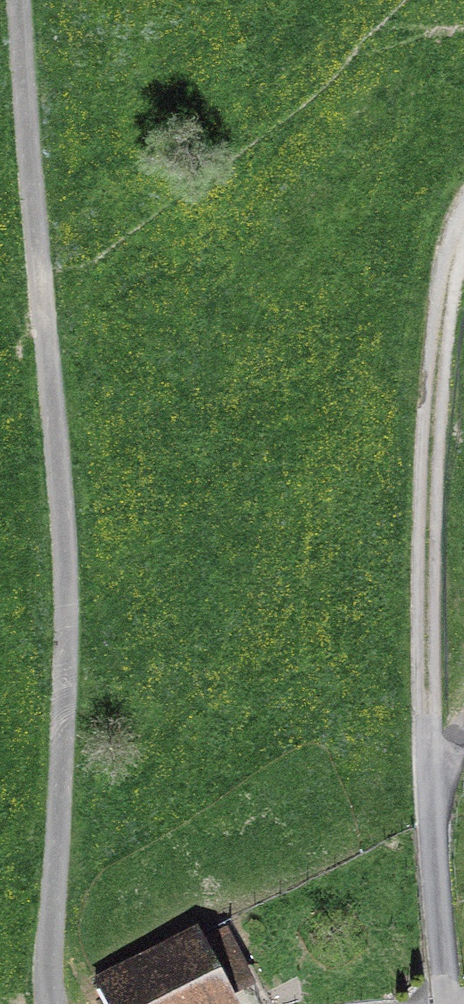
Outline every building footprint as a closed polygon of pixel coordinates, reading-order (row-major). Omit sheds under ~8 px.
[(107,968),(122,1003),(253,1003),(264,999),(228,916),(107,968)]
